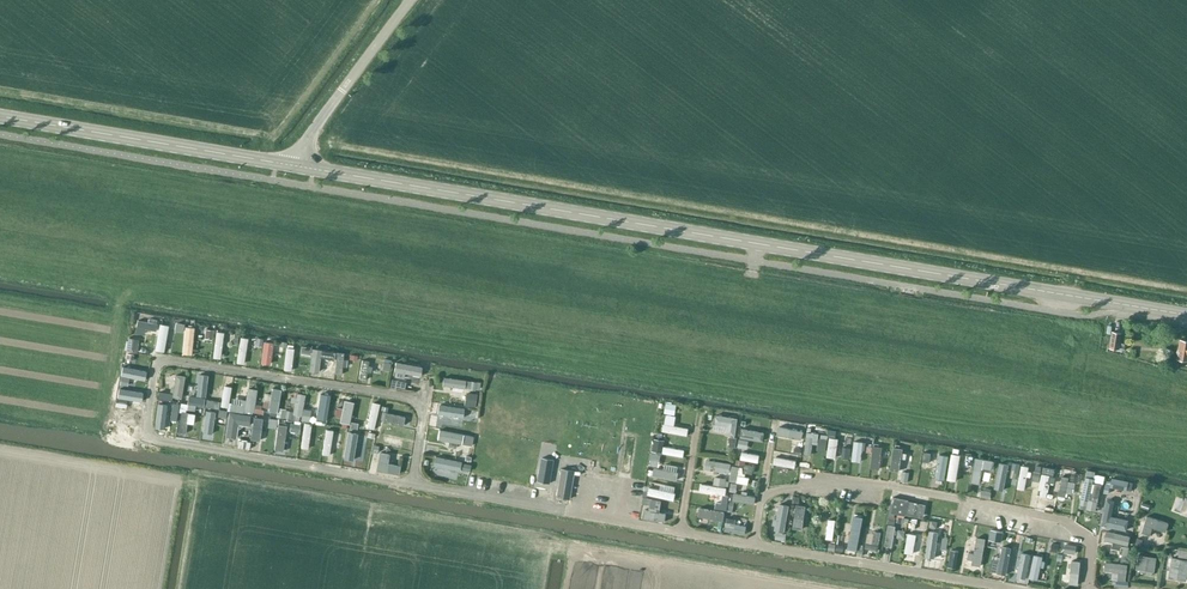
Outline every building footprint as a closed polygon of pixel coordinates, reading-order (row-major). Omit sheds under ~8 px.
[(177,323),(176,330),(183,331),(184,324),(177,323)] [(138,331),(137,340),(152,341),(152,333),(138,331)] [(1121,333),(1117,332),(1113,331),(1110,348),(1125,350),(1126,343),(1120,342),(1121,333)] [(127,339),(125,350),(136,352),(137,341),(127,339)] [(1186,340),(1181,339),(1177,359),(1186,361),(1186,340)] [(346,379),(346,363),(337,363),(337,379),(346,379)] [(423,367),(396,363),(394,372),(421,377),(423,367)] [(361,370),(362,389),(371,389),(370,370),(361,370)] [(434,384),(435,377),(423,375),(422,382),(434,384)] [(120,377),(119,384),(127,385),(128,378),(120,377)] [(444,387),(443,400),(466,401),(467,388),(444,387)] [(477,395),(468,393),(467,405),(475,406),(477,395)] [(188,404),(203,407),(204,399),(189,397),(188,404)] [(219,409),(220,402),(206,400),(205,407),(219,409)] [(177,413),(179,404),(171,403),(170,412),(177,413)] [(673,405),(666,403),(664,413),(672,414),(673,405)] [(228,412),(242,414),(243,406),(230,404),(228,412)] [(253,413),(261,414),(262,410),(260,409),(261,406),(255,404),(253,413)] [(463,408),(441,407),(440,415),(462,416),(463,408)] [(276,418),(284,419),(285,411),(278,410),(276,418)] [(320,433),(328,433),(329,410),(321,410),(320,433)] [(285,411),(284,419),(292,420),(293,413),(285,411)] [(300,421),(308,423),(310,412),(302,411),(300,421)] [(243,424),(249,425),(250,416),(229,413),(225,436),(235,438),(236,430),(243,424)] [(116,427),(124,430),(129,417),(120,414),(116,427)] [(440,423),(460,425),(460,418),(441,416),(440,423)] [(268,418),(267,428),(274,429),(275,419),(268,418)] [(476,428),(476,422),(469,422),(469,418),(461,418),(461,428),(476,428)] [(213,447),(216,425),(208,424),(205,445),(213,447)] [(287,437),(297,439),(299,426),(289,424),(287,437)] [(667,424),(666,432),(677,433),(677,425),(667,424)] [(743,437),(758,439),(760,426),(745,424),(743,437)] [(778,427),(776,435),(801,439),(802,430),(778,427)] [(262,455),(266,430),(255,428),(251,453),(262,455)] [(270,430),(270,438),(279,439),(279,430),(270,430)] [(311,461),(314,435),(307,434),(303,460),(311,461)] [(665,434),(664,442),(689,446),(690,438),(665,434)] [(654,439),(652,451),(661,453),(663,444),(660,440),(654,439)] [(746,441),(739,439),(738,447),(745,448),(746,441)] [(827,439),(820,439),(818,450),(825,451),(827,439)] [(351,441),(345,465),(357,467),(362,444),(351,441)] [(440,441),(439,453),(472,455),(473,442),(440,441)] [(807,441),(806,464),(816,465),(817,441),(807,441)] [(328,442),(327,464),(335,465),(336,442),(328,442)] [(850,458),(852,448),(844,447),(843,457),(850,458)] [(831,448),(829,467),(839,468),(841,449),(831,448)] [(924,452),(922,461),(929,462),(931,453),(924,452)] [(666,453),(666,465),(685,466),(686,454),(666,453)] [(855,470),(866,470),(866,454),(855,454),(855,470)] [(972,457),(965,455),(963,462),(971,464),(972,457)] [(874,456),(873,479),(882,479),(883,456),(874,456)] [(435,457),(433,465),(458,470),(460,462),(435,457)] [(542,457),(538,481),(549,483),(554,459),(542,457)] [(470,465),(462,463),(460,470),(468,472),(470,465)] [(934,463),(933,489),(947,489),(948,463),(934,463)] [(960,487),(963,465),(954,464),(951,486),(960,487)] [(776,466),(774,475),(797,479),(798,470),(776,466)] [(974,476),(974,467),(965,466),(965,475),(974,476)] [(1017,488),(1024,490),(1029,467),(1022,466),(1017,488)] [(568,499),(573,471),(561,469),(556,497),(568,499)] [(1032,481),(1039,482),(1040,472),(1034,471),(1032,481)] [(1087,471),(1079,507),(1095,511),(1101,484),(1093,482),(1095,475),(1095,472),(1087,471)] [(1007,495),(1010,474),(1002,473),(999,494),(1007,495)] [(1071,475),(1071,482),(1079,483),(1079,477),(1079,474),(1073,473),(1072,476),(1071,475)] [(1038,496),(1046,497),(1050,476),(1043,474),(1038,496)] [(1095,475),(1093,482),(1101,484),(1103,476),(1095,475)] [(651,476),(650,488),(678,489),(679,477),(651,476)] [(1057,498),(1064,500),(1069,478),(1062,477),(1057,498)] [(724,486),(725,479),(716,478),(715,485),(724,486)] [(1118,480),(1110,478),(1108,487),(1116,489),(1118,480)] [(619,481),(617,499),(624,500),(626,481),(619,481)] [(716,503),(715,509),(726,510),(728,496),(723,495),(722,504),(716,503)] [(923,518),(926,504),(908,501),(908,500),(893,497),(890,512),(905,516),(906,515),(923,518)] [(1104,500),(1099,526),(1125,532),(1127,521),(1110,517),(1113,502),(1104,500)] [(749,503),(735,502),(735,512),(755,513),(756,506),(749,505),(749,503)] [(1150,505),(1143,503),(1141,508),(1148,511),(1150,505)] [(718,520),(714,520),(714,513),(705,513),(704,518),(698,517),(697,527),(718,528),(718,520)] [(1169,524),(1147,516),(1141,533),(1150,536),(1153,528),(1166,533),(1169,524)] [(991,530),(989,539),(1001,542),(1003,532),(991,530)] [(910,544),(907,564),(921,566),(926,533),(917,532),(915,545),(910,544)] [(778,533),(777,540),(786,541),(787,534),(778,533)] [(880,554),(881,535),(869,534),(868,554),(880,554)] [(1141,540),(1134,538),(1132,544),(1139,546),(1141,540)] [(1052,544),(1050,551),(1058,552),(1059,545),(1052,544)] [(1066,544),(1064,553),(1074,554),(1075,546),(1066,544)] [(1128,548),(1122,547),(1121,551),(1119,551),(1118,555),(1120,555),(1119,562),(1128,563),(1130,548),(1128,548)] [(985,579),(987,549),(977,548),(974,578),(985,579)] [(1154,572),(1156,558),(1139,555),(1136,569),(1146,571),(1152,572),(1154,572)] [(1168,578),(1186,581),(1186,575),(1186,560),(1171,557),(1168,578)] [(949,560),(948,567),(957,568),(958,561),(949,560)] [(1019,588),(1023,588),(1028,588),(1034,567),(1025,565),(1019,588)] [(1047,588),(1054,588),(1055,588),(1060,567),(1052,565),(1047,588)]
